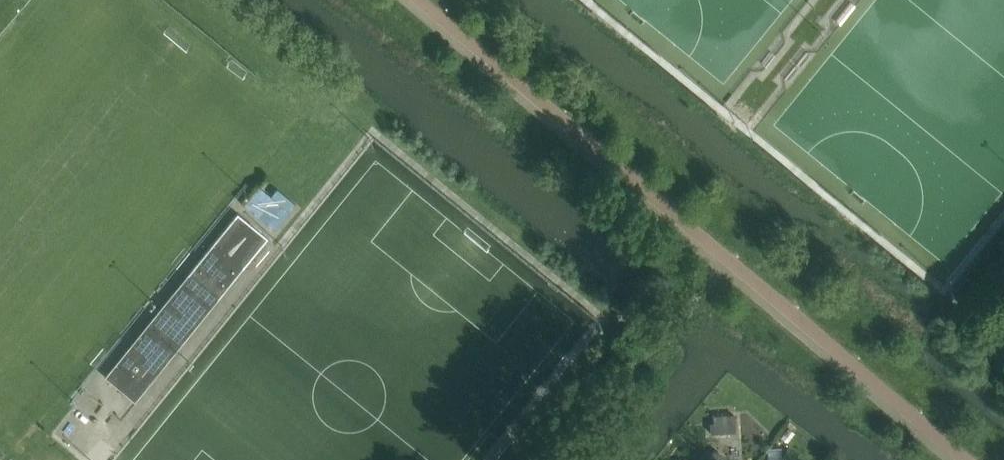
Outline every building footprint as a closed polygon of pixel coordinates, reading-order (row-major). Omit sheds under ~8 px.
[(134,402),(221,295),(222,295),(245,267),(214,242),(191,270),(192,271),(104,378),(134,402)] [(735,433),(735,416),(713,417),(714,433),(735,433)]
